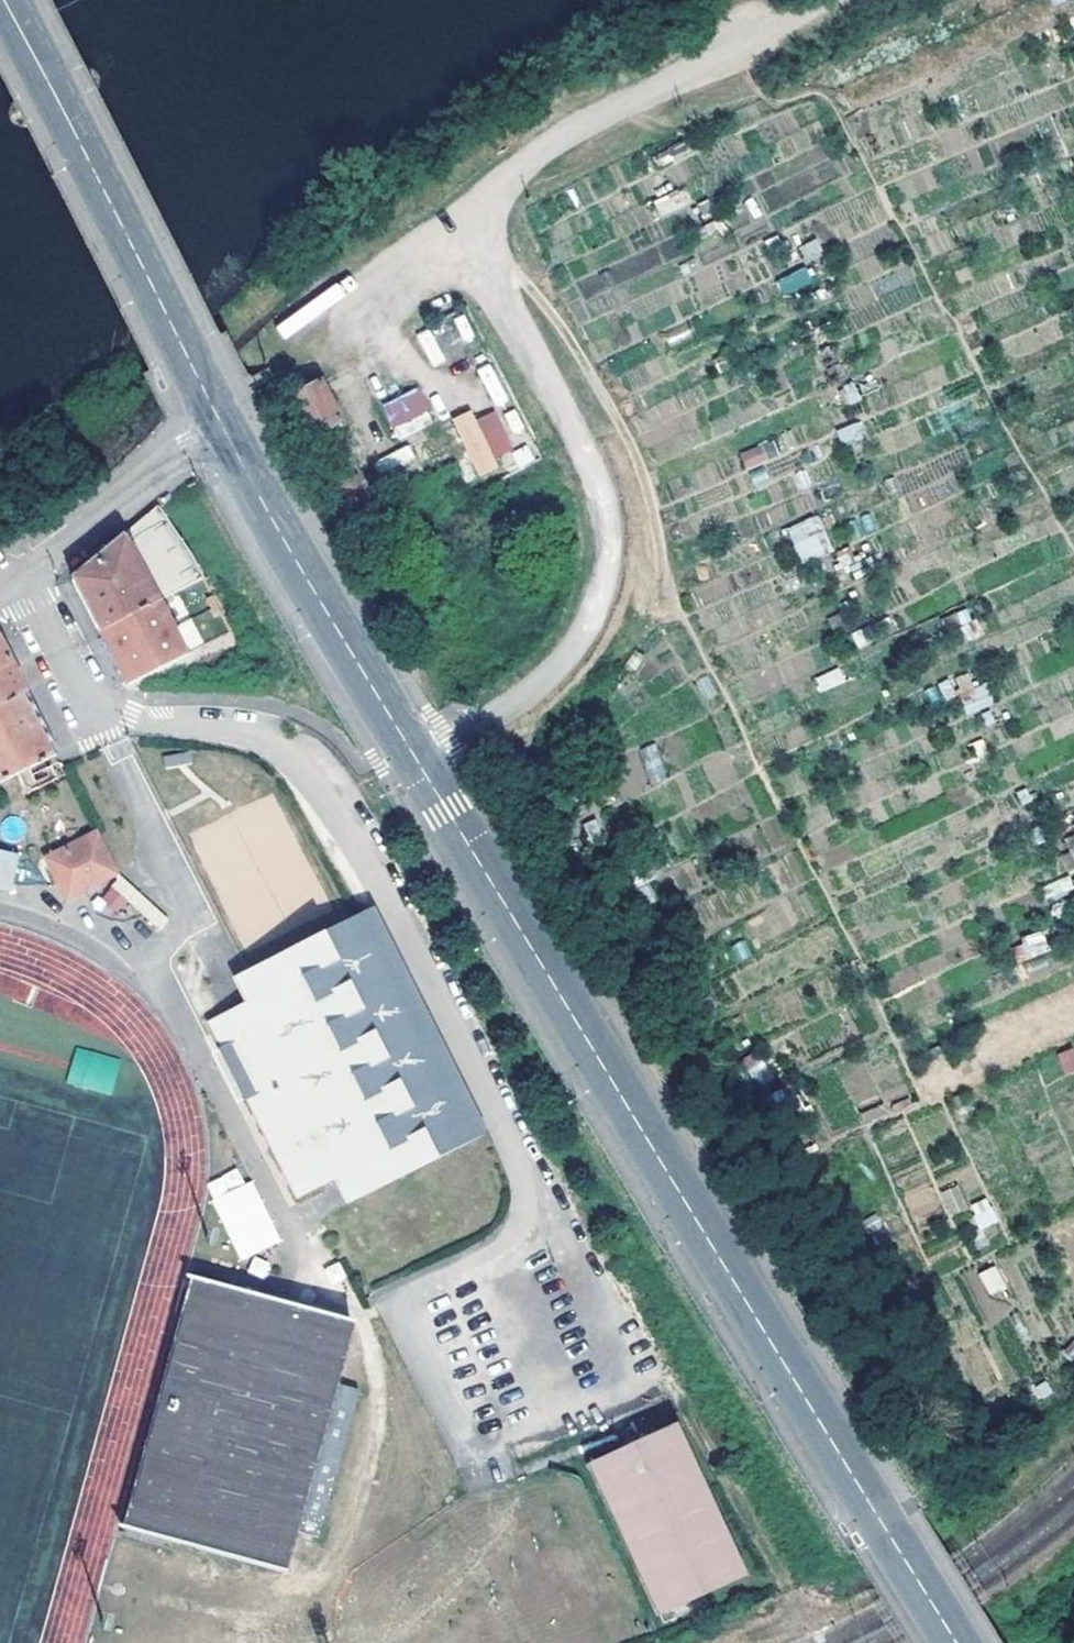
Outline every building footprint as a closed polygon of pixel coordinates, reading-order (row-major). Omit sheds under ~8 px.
[(690,233),(690,211),(658,211),(658,232),(690,233)] [(816,239),(800,246),(808,263),(824,255),(816,239)] [(775,280),(783,297),(814,283),(807,266),(775,280)] [(455,335),(475,377),(495,367),(474,327),(455,335)] [(410,338),(364,362),(420,468),(431,462),(439,478),(453,471),(469,500),(488,489),(410,338)] [(341,425),(320,385),(283,408),(290,426),(299,423),(344,508),(370,495),(335,428),(341,425)] [(860,420),(837,429),(843,446),(867,436),(860,420)] [(545,461),(528,430),(488,450),(505,480),(545,461)] [(774,439),(739,451),(746,469),(780,458),(774,439)] [(420,468),(429,483),(439,478),(431,462),(420,468)] [(803,563),(833,548),(816,514),(786,529),(803,563)] [(145,580),(123,540),(69,584),(85,611),(100,636),(159,605),(145,580)] [(208,579),(204,581),(173,598),(177,604),(181,611),(214,593),(208,579)] [(163,612),(177,604),(173,598),(159,605),(163,612)] [(224,612),(217,599),(211,603),(216,615),(224,612)] [(159,605),(100,636),(111,655),(124,678),(187,657),(163,612),(159,605)] [(181,620),(188,648),(202,644),(195,617),(181,620)] [(867,626),(850,635),(858,649),(875,640),(867,626)] [(31,697),(5,642),(0,640),(0,713),(31,697)] [(818,690),(845,683),(841,668),(814,675),(818,690)] [(62,758),(46,726),(31,697),(0,713),(0,789),(62,758)] [(639,749),(652,784),(668,778),(655,743),(639,749)] [(1066,838),(1073,865),(1073,835),(1066,838)] [(67,901),(113,876),(119,873),(101,839),(49,865),(67,901)] [(0,857),(0,886),(17,889),(20,860),(0,857)] [(113,876),(188,951),(196,946),(119,873),(113,876)] [(1045,901),(1073,892),(1073,891),(1069,876),(1040,885),(1045,901)] [(468,1159),(357,930),(253,976),(266,1005),(253,1010),(233,1020),(218,1027),(300,1204),(320,1197),(340,1188),(349,1183),(364,1209),(468,1159)] [(1012,942),(1018,962),(1049,952),(1043,932),(1012,942)] [(241,983),(253,1010),(266,1005),(253,976),(241,983)] [(1073,1071),(1073,1052),(1072,1047),(1055,1054),(1064,1075),(1073,1071)] [(756,1051),(742,1061),(756,1083),(771,1073),(756,1051)] [(204,1183),(240,1260),(279,1242),(243,1165),(204,1183)] [(353,1214),(364,1209),(349,1183),(340,1188),(353,1214)] [(958,1184),(939,1192),(950,1217),(969,1209),(958,1184)] [(978,1242),(997,1240),(992,1199),(973,1202),(978,1242)] [(996,1265),(979,1273),(990,1297),(1007,1289),(996,1265)] [(334,1397),(350,1335),(194,1291),(119,1537),(277,1583),(290,1543),(319,1550),(362,1405),(334,1397)] [(633,1455),(630,1449),(589,1467),(659,1619),(746,1580),(676,1427),(640,1444),(643,1451),(633,1455)] [(640,1444),(630,1449),(633,1455),(643,1451),(640,1444)]
